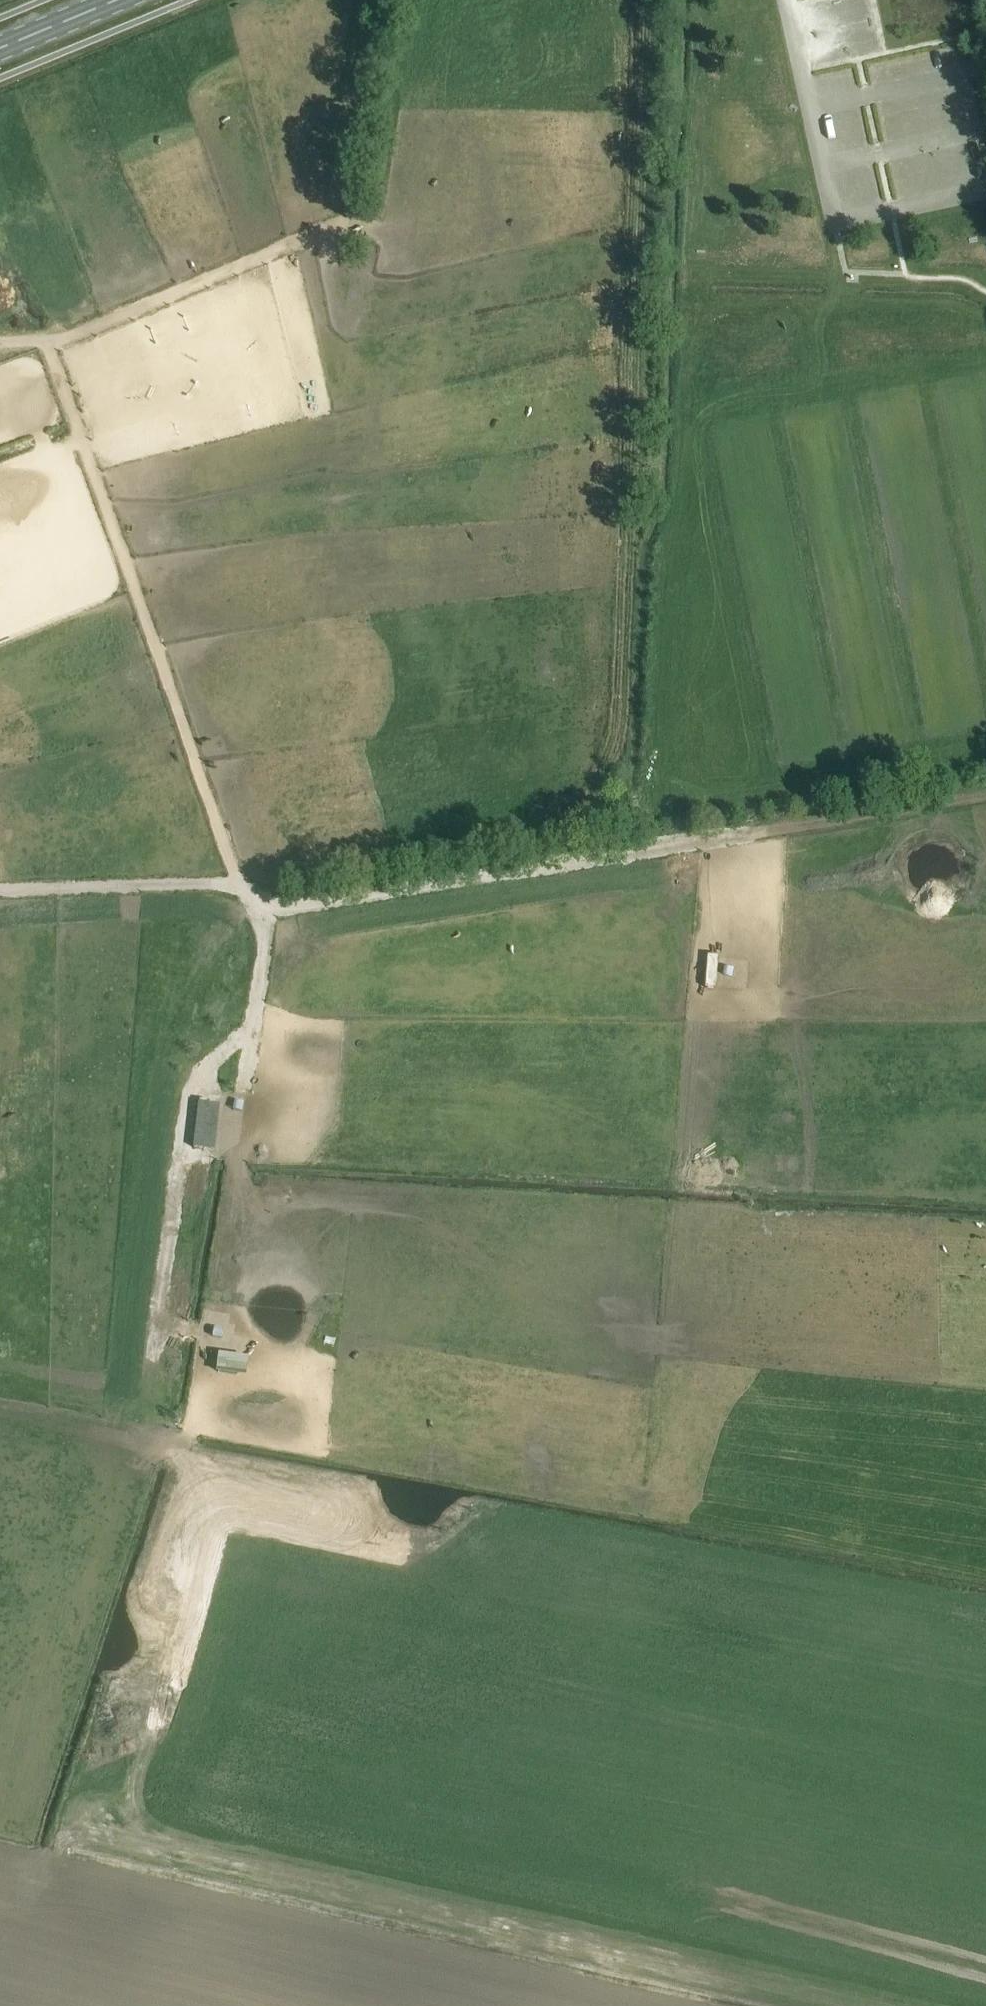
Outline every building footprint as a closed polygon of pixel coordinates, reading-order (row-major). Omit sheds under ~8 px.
[(567,814),(544,818),(545,827),(569,823),(567,814)]
